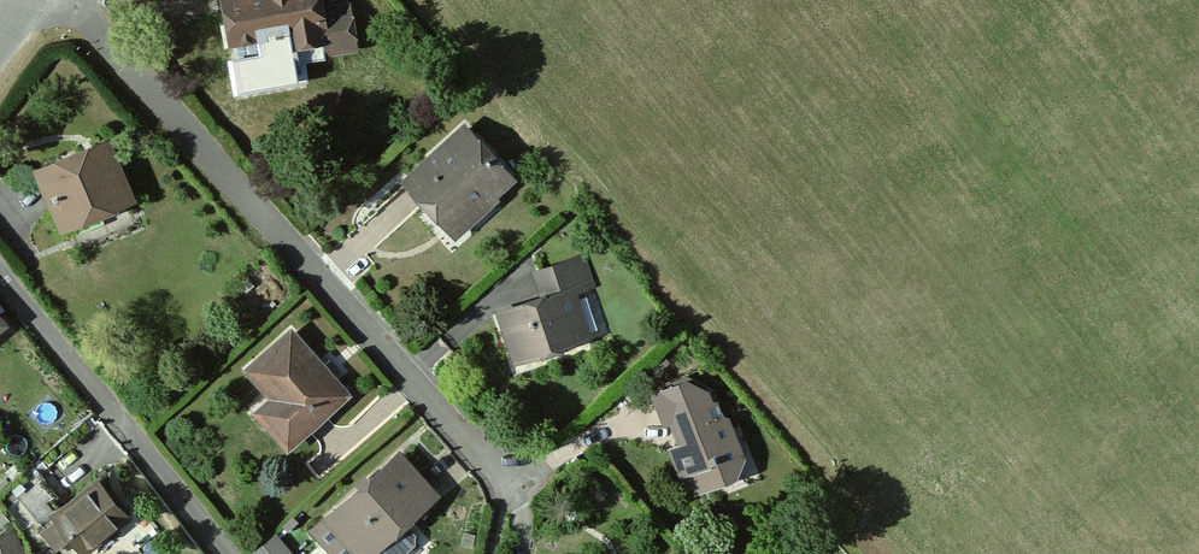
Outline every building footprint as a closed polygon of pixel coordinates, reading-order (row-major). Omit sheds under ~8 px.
[(231,20),(255,16),(258,35),(270,33),(269,27),(289,24),(292,39),(325,34),(327,46),(355,41),(349,4),(321,8),(320,0),(227,0),(231,20)] [(235,39),(258,35),(255,16),(231,20),(233,38),(235,39)] [(484,184),(491,190),(508,175),(465,128),(410,178),(446,218),(484,184)] [(95,197),(100,207),(130,195),(110,145),(88,154),(85,147),(41,164),(60,210),(70,206),(95,197)] [(495,196),(491,190),(484,184),(446,218),(457,230),(495,196)] [(75,217),(100,207),(95,197),(70,206),(75,217)] [(546,294),(503,309),(518,354),(587,332),(572,286),(589,281),(581,258),(539,272),(546,294)] [(586,290),(594,332),(611,329),(602,287),(586,290)] [(276,395),(260,409),(289,442),(345,391),(292,330),(251,367),(276,395)] [(705,388),(687,377),(657,389),(666,413),(674,410),(685,440),(675,443),(685,468),(691,466),(699,487),(720,479),(722,473),(736,468),(743,453),(728,415),(721,412),(714,396),(711,395),(709,396),(705,388)] [(435,492),(399,453),(339,508),(380,553),(401,553),(421,536),(421,528),(409,515),(435,492)] [(42,526),(56,514),(67,506),(39,473),(16,492),(16,494),(42,526)] [(67,506),(56,514),(86,550),(127,516),(97,480),(67,506)] [(339,508),(329,516),(363,553),(380,553),(339,508)] [(6,529),(0,534),(0,553),(18,553),(6,529)]
